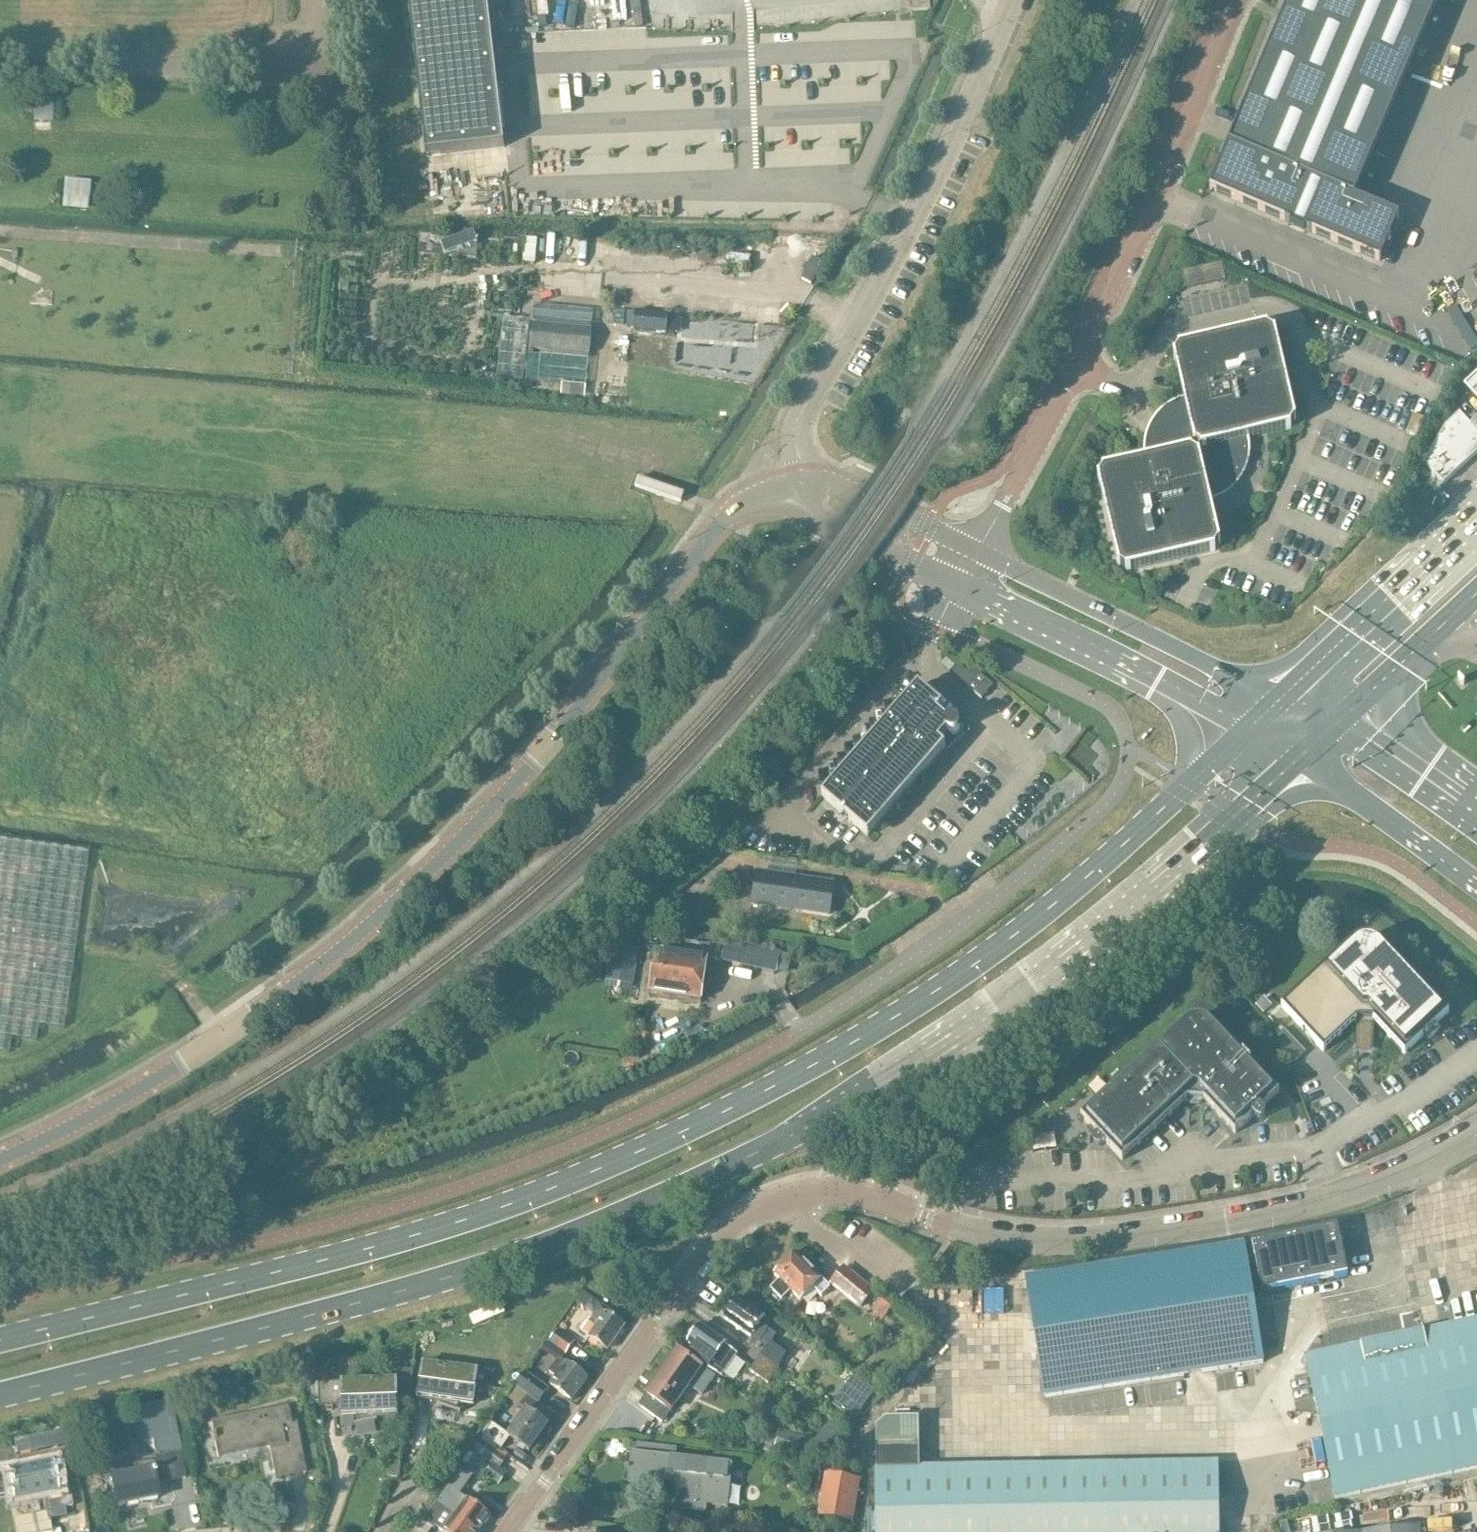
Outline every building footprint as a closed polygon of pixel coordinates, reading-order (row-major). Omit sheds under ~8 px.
[(426,158),(504,149),(487,0),(408,0),(426,158)] [(930,11),(929,0),(912,0),(911,0),(913,13),(930,11)] [(1285,11),(1281,22),(1241,114),(1227,148),(1209,190),(1285,222),(1284,223),(1310,234),(1311,233),(1379,262),(1398,217),(1354,198),(1438,0),(1290,0),(1285,11)] [(591,331),(530,325),(531,322),(516,321),(514,348),(589,355),(591,331)] [(1295,422),(1274,334),(1268,328),(1179,349),(1173,357),(1183,400),(1145,462),(1101,473),(1096,480),(1118,569),(1128,573),(1215,553),(1219,546),(1209,502),(1218,500),(1226,496),(1233,490),(1242,479),(1247,469),(1249,458),(1248,446),(1246,439),(1292,428),(1295,422)] [(1468,388),(1476,398),(1476,379),(1468,388)] [(1423,466),(1442,487),(1476,455),(1476,436),(1474,433),(1459,416),(1444,430),(1423,466)] [(1426,422),(1415,417),(1408,433),(1418,438),(1426,422)] [(982,677),(970,690),(983,701),(994,688),(982,677)] [(958,729),(958,725),(955,721),(952,719),(948,720),(946,722),(937,714),(942,707),(918,686),(822,797),(868,837),(945,748),(940,743),(949,733),(951,734),(955,733),(958,729)] [(7,1054),(10,1038),(35,1041),(37,1026),(63,1029),(87,853),(0,841),(0,1052),(7,1054)] [(753,904),(829,916),(833,885),(758,874),(753,904)] [(675,897),(672,913),(697,917),(699,900),(675,897)] [(726,942),(722,961),(776,973),(780,953),(726,942)] [(1347,946),(1281,1007),(1323,1052),(1356,1021),(1358,1023),(1358,1043),(1370,1044),(1371,1023),(1373,1021),(1404,1054),(1423,1037),(1426,1034),(1448,1013),(1387,948),(1384,951),(1378,946),(1371,944),(1363,943),(1356,946),(1350,950),(1347,946)] [(638,951),(611,947),(606,981),(633,985),(638,951)] [(707,959),(661,951),(658,972),(652,971),(648,994),(701,1002),(707,959)] [(1214,1031),(1211,1028),(1208,1026),(1204,1024),(1200,1023),(1195,1023),(1191,1024),(1187,1025),(1184,1027),(1180,1030),(1177,1026),(1154,1048),(1204,1101),(1235,1134),(1253,1117),(1256,1120),(1256,1121),(1258,1122),(1259,1122),(1261,1122),(1262,1122),(1263,1121),(1264,1119),(1265,1119),(1265,1118),(1265,1117),(1265,1116),(1265,1115),(1265,1114),(1264,1113),(1261,1110),(1279,1093),(1218,1027),(1214,1031)] [(1204,1101),(1154,1048),(1081,1117),(1097,1135),(1094,1138),(1093,1139),(1093,1140),(1093,1141),(1093,1142),(1093,1143),(1093,1144),(1094,1145),(1094,1146),(1096,1147),(1098,1147),(1099,1147),(1101,1147),(1102,1146),(1105,1143),(1122,1161),(1187,1101),(1191,1106),(1199,1106),(1204,1101)] [(1299,1048),(1287,1059),(1292,1064),(1304,1053),(1299,1048)] [(1347,1276),(1337,1226),(1252,1243),(1253,1252),(1245,1253),(1243,1245),(1026,1280),(1045,1397),(1262,1362),(1251,1295),(1347,1276)] [(829,1290),(795,1256),(774,1277),(780,1283),(772,1292),(781,1301),(790,1292),(800,1302),(812,1290),(820,1298),(829,1290)] [(871,1294),(843,1271),(831,1286),(859,1309),(871,1294)] [(760,1323),(764,1317),(738,1300),(723,1321),(749,1339),(750,1337),(759,1344),(759,1343),(766,1348),(749,1374),(768,1386),(788,1356),(770,1344),(776,1335),(768,1330),(769,1328),(760,1323)] [(624,1327),(599,1310),(592,1321),(597,1325),(588,1338),(607,1352),(624,1327)] [(1305,1359),(1335,1500),(1476,1470),(1476,1322),(1305,1359)] [(724,1345),(725,1344),(700,1326),(687,1343),(694,1348),(687,1358),(702,1368),(703,1367),(717,1375),(721,1378),(737,1355),(724,1345)] [(558,1331),(550,1342),(563,1351),(562,1352),(565,1355),(574,1342),(558,1331)] [(562,1352),(563,1351),(550,1342),(543,1351),(556,1361),(562,1352)] [(714,1378),(677,1351),(645,1395),(649,1398),(641,1409),(661,1424),(688,1387),(701,1396),(714,1378)] [(566,1365),(558,1359),(549,1373),(556,1378),(551,1387),(571,1401),(586,1379),(566,1365)] [(472,1406),(474,1396),(482,1397),(482,1398),(483,1398),(487,1373),(421,1364),(416,1400),(417,1401),(417,1399),(438,1402),(437,1406),(437,1407),(455,1413),(458,1404),(472,1406)] [(546,1392),(525,1376),(516,1387),(538,1403),(546,1392)] [(397,1417),(396,1380),(317,1383),(318,1409),(319,1409),(319,1408),(340,1407),(340,1418),(355,1417),(357,1426),(376,1422),(375,1421),(375,1417),(396,1416),(396,1417),(397,1417)] [(551,1416),(526,1398),(519,1407),(527,1412),(509,1437),(492,1425),(483,1437),(500,1449),(509,1438),(528,1452),(547,1426),(545,1424),(551,1416)] [(168,1403),(131,1410),(137,1446),(175,1439),(168,1403)] [(274,1479),(303,1473),(294,1423),(288,1424),(286,1409),(210,1423),(216,1458),(268,1448),(274,1479)] [(919,1418),(886,1419),(876,1435),(878,1531),(1217,1531),(1216,1464),(920,1468),(919,1418)] [(47,1435),(27,1438),(30,1453),(49,1449),(47,1435)] [(482,1439),(471,1453),(496,1472),(507,1459),(482,1439)] [(631,1456),(628,1486),(654,1489),(655,1482),(678,1484),(675,1511),(707,1514),(708,1503),(714,1503),(713,1509),(728,1510),(731,1483),(728,1483),(729,1469),(733,1469),(733,1468),(712,1465),(676,1461),(677,1451),(636,1447),(635,1457),(631,1456)] [(184,1478),(179,1454),(132,1463),(135,1474),(109,1479),(114,1507),(157,1499),(154,1484),(184,1478)] [(0,1474),(0,1496),(9,1494),(10,1502),(45,1496),(49,1515),(46,1516),(47,1520),(65,1517),(63,1509),(71,1508),(68,1488),(64,1467),(52,1469),(51,1465),(5,1473),(0,1474)] [(819,1476),(813,1512),(847,1518),(854,1482),(819,1476)] [(491,1516),(467,1499),(462,1506),(443,1493),(437,1502),(478,1531),(480,1531),(491,1516)] [(444,1531),(478,1531),(437,1502),(422,1522),(433,1529),(435,1527),(441,1531),(444,1531)]
